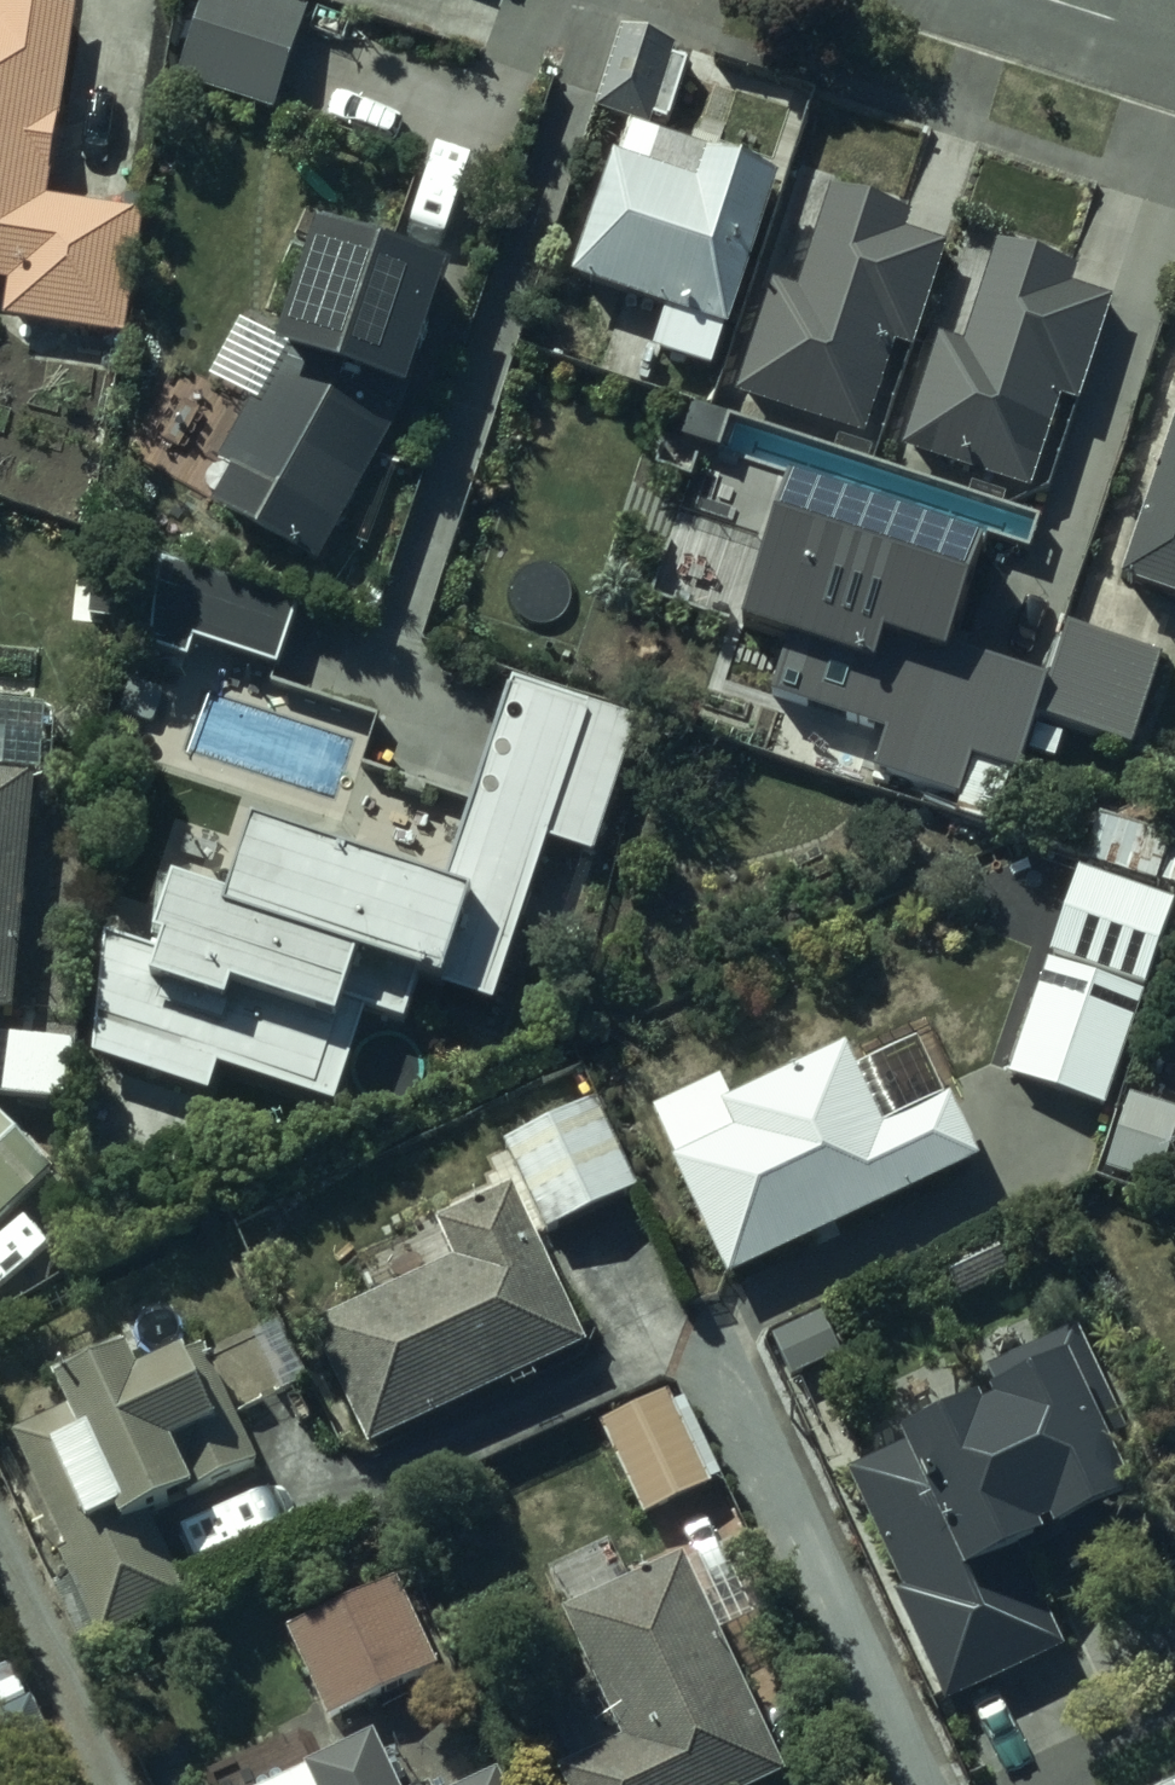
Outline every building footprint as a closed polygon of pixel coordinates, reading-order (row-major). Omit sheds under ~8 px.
[(74,0),(0,0),(0,266),(12,268),(7,305),(129,322),(146,202),(47,188),(74,0)] [(306,0),(204,0),(182,66),(277,97),(309,1),(306,0)] [(673,37),(624,21),(601,96),(650,111),(673,37)] [(716,363),(783,162),(630,111),(580,260),(672,290),(655,343),(716,363)] [(911,334),(944,233),(904,220),(911,200),(833,175),(800,275),(775,267),(737,384),(859,423),(891,327),(911,334)] [(447,250),(321,211),(284,333),(222,454),(239,465),(219,501),(316,554),(402,395),(447,250)] [(1068,275),(1074,258),(998,233),(965,333),(940,325),(904,437),(1032,479),(1062,387),(1079,393),(1113,289),(1068,275)] [(83,534),(136,377),(0,332),(0,507),(83,534)] [(1121,564),(1174,582),(1174,408),(1121,564)] [(990,518),(788,453),(737,609),(791,627),(772,686),(887,723),(870,775),(993,814),(1042,665),(951,636),(990,518)] [(276,655),(292,598),(168,566),(147,641),(191,653),(196,633),(276,655)] [(1132,737),(1162,648),(1068,617),(1039,707),(1132,737)] [(593,841),(635,710),(512,672),(449,870),(259,810),(235,886),(183,870),(158,947),(113,932),(74,1054),(218,1099),(228,1069),(340,1105),(373,1002),(414,1015),(429,968),(497,989),(549,827),(593,841)] [(0,762),(0,998),(11,999),(31,765),(0,762)] [(1094,799),(1076,849),(1151,876),(1151,874),(1174,883),(1174,842),(1164,838),(1169,826),(1094,799)] [(1174,892),(1076,859),(1007,1064),(1105,1097),(1174,892)] [(0,1029),(0,1090),(62,1096),(68,1036),(0,1029)] [(846,1038),(726,1092),(739,1122),(675,1151),(727,1265),(981,1150),(949,1080),(879,1111),(846,1038)] [(594,1091),(503,1133),(544,1219),(634,1177),(594,1091)] [(59,1171),(0,1104),(0,1222),(59,1171)] [(514,1174),(437,1209),(457,1252),(315,1316),(370,1436),(588,1337),(514,1174)] [(1003,1224),(943,1255),(962,1292),(1022,1261),(1003,1224)] [(827,1300),(774,1326),(794,1368),(847,1342),(827,1300)] [(9,1426),(98,1633),(188,1594),(151,1509),(255,1464),(205,1350),(191,1356),(184,1339),(140,1359),(127,1330),(49,1364),(66,1402),(9,1426)] [(1152,1529),(1068,1343),(906,1416),(913,1432),(845,1462),(949,1691),(1064,1639),(1022,1548),(1058,1532),(1073,1565),(1152,1529)] [(667,1390),(602,1419),(643,1506),(707,1477),(667,1390)] [(567,1605),(626,1731),(559,1762),(570,1784),(734,1784),(780,1763),(681,1552),(567,1605)] [(396,1575),(288,1624),(328,1713),(436,1664),(396,1575)] [(0,1705),(0,1784),(59,1758),(30,1692),(0,1705)] [(375,1725),(246,1784),(403,1784),(375,1725)] [(497,1765),(454,1784),(506,1784),(497,1765)]
